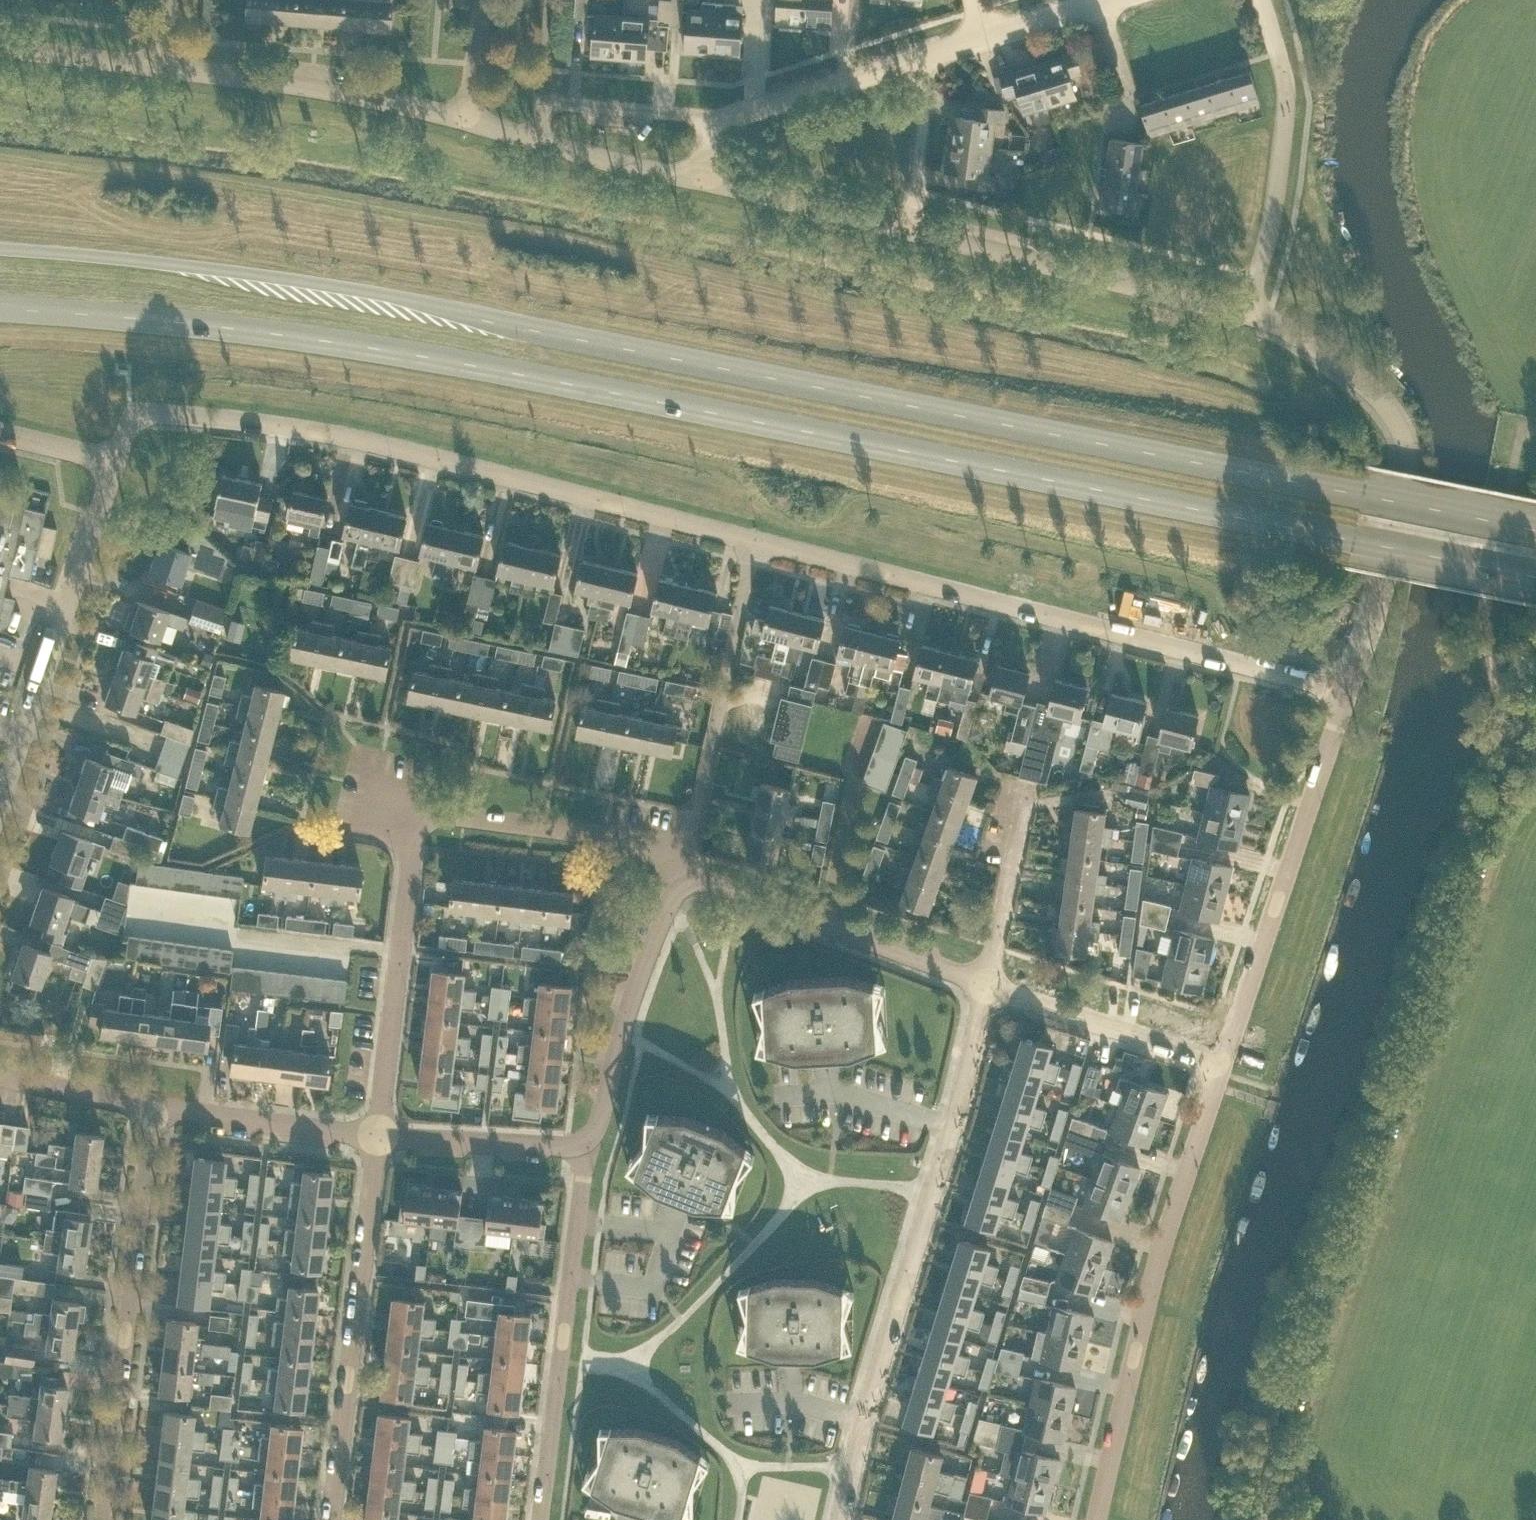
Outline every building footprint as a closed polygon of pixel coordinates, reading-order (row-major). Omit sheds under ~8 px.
[(244,18),(269,20),(271,0),(246,0),(244,18)] [(269,20),(292,22),(294,0),(271,0),(269,20)] [(292,22),(316,24),(318,0),(294,0),(292,22)] [(340,26),(342,0),(318,0),(316,24),(340,26)] [(365,0),(342,0),(340,26),(363,28),(365,0)] [(363,28),(388,30),(390,0),(385,0),(365,0),(363,28)] [(588,0),(575,0),(574,17),(587,18),(588,0)] [(672,0),(659,0),(658,19),(649,18),(649,17),(623,15),(619,58),(646,60),(647,48),(667,50),(670,25),(672,0)] [(670,25),(682,26),(684,0),(672,0),(670,25)] [(777,24),(804,26),(806,0),(778,0),(777,24)] [(804,26),(831,28),(832,0),(806,0),(804,26)] [(686,52),(712,54),(715,14),(716,2),(702,1),(702,13),(688,12),(686,52)] [(739,56),(742,17),(735,16),(736,4),(716,2),(715,14),(712,54),(739,56)] [(592,56),(619,58),(623,15),(596,13),(592,56)] [(1076,98),(1070,77),(1081,73),(1079,66),(1074,50),(1062,54),(1063,57),(1038,64),(1051,106),(1076,98)] [(1012,72),(1012,70),(1000,73),(1000,75),(1005,89),(1007,97),(1018,93),(1025,114),(1051,106),(1038,64),(1012,72)] [(1237,108),(1260,100),(1250,70),(1228,77),(1237,108)] [(996,92),(1005,89),(1000,75),(992,78),(996,92)] [(1237,108),(1228,77),(1206,84),(1215,114),(1237,108)] [(1215,114),(1206,84),(1184,90),(1194,121),(1215,114)] [(1194,121),(1184,90),(1162,97),(1172,128),(1194,121)] [(1172,128),(1162,97),(1140,104),(1150,135),(1172,128)] [(953,117),(949,143),(991,148),(995,123),(1003,124),(1005,111),(983,108),(982,120),(976,120),(953,117)] [(1140,166),(1143,142),(1111,138),(1108,161),(1140,166)] [(969,173),(975,174),(973,186),(994,189),(996,176),(988,175),(991,148),(949,143),(945,170),(969,173)] [(1108,161),(1105,184),(1136,188),(1140,166),(1108,161)] [(1105,184),(1102,207),(1103,207),(1114,209),(1133,211),(1136,188),(1105,184)] [(1103,207),(1102,214),(1113,216),(1114,209),(1103,207)] [(223,474),(216,504),(251,511),(250,518),(267,522),(272,498),(260,495),(262,483),(223,474)] [(3,596),(15,536),(22,537),(20,546),(27,548),(20,577),(29,579),(34,560),(35,556),(41,526),(45,512),(26,507),(25,508),(22,508),(25,495),(26,494),(0,488),(0,612),(3,596)] [(294,490),(289,513),(287,521),(311,526),(309,533),(319,536),(322,521),(323,521),(328,498),(294,490)] [(367,556),(369,557),(380,510),(366,506),(367,502),(356,499),(354,503),(352,503),(344,533),(358,537),(352,566),(364,568),(367,556)] [(380,510),(369,557),(378,559),(382,543),(400,547),(407,516),(380,510)] [(433,571),(446,574),(456,528),(444,525),(442,521),(435,519),(432,522),(429,522),(422,552),(436,556),(433,571)] [(269,538),(271,528),(263,526),(261,535),(269,538)] [(456,528),(446,574),(442,586),(443,586),(455,589),(462,562),(477,566),(485,535),(456,528)] [(335,574),(338,563),(339,563),(344,541),(332,538),(328,560),(325,572),(335,574)] [(534,547),(506,540),(498,571),(514,575),(510,589),(523,592),(534,547)] [(159,542),(148,573),(179,583),(190,552),(159,542)] [(318,545),(310,582),(322,585),(330,547),(318,545)] [(561,554),(534,547),(523,592),(536,595),(539,581),(554,584),(561,554)] [(398,595),(400,595),(409,558),(396,554),(389,582),(401,584),(400,587),(398,595)] [(420,560),(409,558),(400,595),(409,598),(411,589),(412,590),(420,560)] [(612,566),(584,559),(577,588),(592,592),(590,600),(592,600),(588,616),(599,618),(612,566)] [(640,573),(612,566),(599,618),(609,621),(612,607),(615,608),(618,598),(632,602),(640,573)] [(467,602),(480,605),(487,577),(474,574),(467,602)] [(487,577),(480,605),(490,608),(497,579),(487,577)] [(665,632),(676,635),(679,622),(689,585),(659,578),(652,608),(670,612),(665,632)] [(732,613),(722,611),(712,608),(716,592),(689,585),(679,622),(676,635),(687,638),(691,622),(692,618),(708,622),(705,634),(716,636),(726,639),(732,613)] [(294,586),(291,596),(303,598),(305,588),(294,586)] [(306,588),(303,600),(322,604),(325,592),(306,588)] [(555,623),(556,622),(563,594),(551,590),(544,620),(553,622),(555,623)] [(330,605),(350,609),(352,598),(333,594),(330,605)] [(372,602),(352,598),(350,609),(369,613),(372,602)] [(123,625),(129,627),(158,637),(164,621),(181,627),(185,616),(139,600),(134,613),(128,611),(123,625)] [(194,603),(187,622),(189,622),(218,632),(221,622),(223,613),(194,603)] [(479,606),(466,603),(463,614),(476,617),(479,606)] [(399,608),(380,604),(377,616),(397,620),(399,608)] [(785,660),(790,642),(797,612),(770,605),(766,621),(756,618),(755,622),(752,632),(777,638),(776,640),(782,642),(777,660),(758,655),(754,668),(781,675),(785,660)] [(632,643),(638,622),(640,614),(627,611),(618,650),(615,662),(626,665),(630,653),(632,643)] [(825,619),(797,612),(790,642),(817,648),(824,622),(825,619)] [(638,622),(632,643),(644,646),(650,622),(651,616),(640,614),(638,622)] [(227,635),(240,638),(244,622),(244,621),(232,618),(230,622),(227,635)] [(481,634),(484,621),(476,619),(473,632),(481,634)] [(316,661),(322,632),(324,622),(312,620),(311,622),(310,630),(298,627),(292,656),(316,661)] [(260,641),(272,643),(276,624),(264,621),(260,641)] [(316,661),(338,666),(344,637),(332,635),(334,624),(324,622),(322,632),(316,661)] [(549,649),(578,654),(585,629),(557,622),(556,622),(549,649)] [(873,632),(846,625),(839,654),(852,658),(848,673),(851,674),(849,680),(846,692),(856,694),(852,711),(853,711),(873,632)] [(362,671),(368,642),(370,631),(358,629),(356,640),(344,637),(338,666),(362,671)] [(440,644),(443,633),(424,629),(421,640),(440,644)] [(392,647),(379,644),(381,634),(370,631),(368,642),(362,671),(386,676),(392,647)] [(900,639),(873,632),(853,711),(862,713),(866,697),(870,686),(872,674),(890,678),(893,668),(903,671),(907,655),(897,652),(900,639)] [(449,646),(468,650),(470,638),(451,634),(449,646)] [(470,638),(468,650),(487,654),(490,643),(470,638)] [(122,648),(114,674),(162,690),(161,692),(169,696),(174,682),(165,679),(154,676),(158,663),(170,667),(174,655),(135,642),(132,651),(122,648)] [(495,656),(514,660),(517,648),(498,644),(495,656)] [(926,696),(937,699),(950,651),(922,644),(914,676),(930,680),(926,696)] [(517,648),(514,660),(534,664),(536,652),(517,648)] [(203,651),(199,664),(208,667),(212,654),(203,651)] [(950,651),(937,699),(950,702),(951,699),(965,702),(967,703),(968,699),(970,689),(975,669),(978,658),(950,651)] [(542,666),(561,670),(563,658),(544,654),(542,666)] [(818,684),(819,684),(825,660),(812,656),(804,688),(815,691),(817,691),(818,684)] [(795,662),(785,660),(781,675),(791,678),(795,662)] [(825,660),(819,684),(829,687),(836,662),(825,660)] [(409,699),(433,704),(439,675),(441,664),(429,662),(427,672),(415,670),(409,699)] [(433,704),(456,709),(462,680),(450,677),(452,667),(441,664),(439,675),(433,704)] [(592,664),(590,675),(609,679),(612,668),(592,664)] [(1027,743),(1030,732),(1037,706),(1022,702),(1030,672),(998,664),(991,694),(1008,699),(1006,708),(1017,711),(1012,732),(1009,731),(1004,750),(1024,755),(1027,743)] [(636,685),(639,674),(620,670),(617,681),(636,685)] [(456,709),(479,714),(487,674),(476,672),(474,682),(462,680),(456,709)] [(161,692),(162,690),(114,674),(104,701),(134,711),(139,696),(158,702),(161,692)] [(208,693),(220,696),(224,677),(213,674),(208,693)] [(502,718),(508,689),(497,687),(499,677),(487,674),(479,714),(502,718)] [(658,678),(639,674),(636,685),(656,689),(658,678)] [(666,679),(664,691),(684,695),(686,684),(666,679)] [(1037,706),(1030,732),(1056,739),(1063,714),(1080,719),(1088,686),(1057,679),(1050,705),(1038,702),(1037,706)] [(502,718),(526,723),(534,684),(522,681),(520,692),(508,689),(502,718)] [(277,715),(283,691),(254,684),(250,696),(240,694),(237,705),(248,708),(277,715)] [(526,723),(549,728),(555,699),(544,697),(545,686),(534,684),(526,723)] [(815,691),(804,688),(790,684),(786,698),(782,696),(771,739),(776,740),(772,754),(798,760),(815,691)] [(900,685),(891,720),(902,723),(911,688),(900,685)] [(200,691),(186,686),(182,698),(196,703),(200,691)] [(1147,702),(1113,693),(1105,723),(1093,720),(1080,769),(1092,772),(1098,747),(1109,750),(1115,726),(1139,732),(1147,702)] [(602,739),(608,710),(610,700),(597,697),(595,708),(584,705),(578,734),(602,739)] [(965,702),(956,736),(967,739),(977,701),(968,699),(967,703),(965,702)] [(631,715),(618,712),(621,702),(610,700),(608,710),(602,739),(625,744),(631,715)] [(213,723),(218,704),(206,701),(201,720),(213,723)] [(248,708),(237,705),(234,716),(244,719),(242,730),(271,738),(277,715),(248,708)] [(648,749),(654,720),(656,709),(644,706),(642,717),(631,715),(625,744),(648,749)] [(1148,734),(1146,743),(1159,746),(1158,749),(1169,752),(1172,741),(1190,746),(1198,715),(1178,710),(1169,707),(1167,707),(1159,737),(1148,734)] [(678,725),(665,722),(667,712),(656,709),(654,720),(648,749),(672,754),(678,725)] [(936,732),(950,735),(954,720),(939,717),(936,732)] [(166,735),(188,742),(189,743),(193,729),(164,719),(160,732),(166,735)] [(208,742),(213,723),(201,720),(196,739),(208,742)] [(878,737),(902,745),(908,730),(884,721),(878,737)] [(982,739),(985,728),(972,725),(969,736),(982,739)] [(265,761),(271,738),(242,730),(239,742),(228,739),(226,751),(236,753),(265,761)] [(166,735),(161,747),(184,755),(188,742),(166,735)] [(878,737),(873,752),(897,760),(902,745),(878,737)] [(1140,765),(1138,772),(1152,775),(1158,749),(1159,746),(1146,743),(1140,765)] [(180,766),(184,755),(161,747),(157,758),(180,766)] [(194,747),(189,766),(201,769),(206,750),(194,747)] [(85,758),(77,782),(120,796),(122,789),(124,790),(130,773),(138,776),(141,765),(108,753),(104,751),(100,763),(85,758)] [(236,753),(226,751),(223,762),(233,764),(230,776),(259,784),(265,761),(236,753)] [(868,767),(891,775),(897,760),(873,752),(868,767)] [(899,774),(910,778),(917,759),(906,755),(899,774)] [(1038,781),(1044,760),(1024,755),(1019,776),(1038,781)] [(176,777),(180,766),(157,758),(157,759),(154,769),(156,770),(176,777)] [(1121,773),(1119,780),(1135,783),(1138,772),(1140,765),(1127,762),(1124,774),(1121,773)] [(189,766),(184,785),(196,788),(201,769),(189,766)] [(969,799),(977,776),(949,766),(944,779),(934,776),(931,785),(969,799)] [(868,767),(862,782),(886,791),(891,775),(868,767)] [(1212,786),(1205,813),(1243,822),(1250,795),(1216,787),(1219,775),(1195,768),(1192,782),(1212,786)] [(176,777),(156,770),(153,780),(173,787),(176,777)] [(910,778),(899,774),(892,792),(904,796),(910,778)] [(254,807),(259,784),(230,776),(227,788),(217,785),(214,796),(224,799),(254,807)] [(1127,784),(1111,781),(1110,788),(1126,791),(1127,784)] [(116,807),(120,796),(77,782),(68,807),(97,816),(102,802),(116,807)] [(797,804),(787,802),(790,788),(762,783),(757,806),(785,812),(796,814),(797,804)] [(927,795),(938,798),(933,811),(961,821),(969,799),(931,785),(927,795)] [(1148,808),(1145,808),(1148,794),(1128,790),(1125,803),(1138,806),(1136,816),(1146,818),(1148,808)] [(194,796),(182,793),(178,812),(189,816),(194,796)] [(224,799),(214,796),(211,808),(221,811),(218,823),(248,830),(254,807),(224,799)] [(823,799),(819,819),(831,821),(835,802),(823,799)] [(894,822),(901,804),(890,800),(883,818),(894,822)] [(752,830),(781,835),(784,822),(794,823),(796,814),(785,812),(757,806),(752,830)] [(1119,828),(1113,827),(1104,826),(1106,812),(1076,808),(1073,832),(1102,836),(1118,838),(1119,828)] [(961,821),(933,811),(928,824),(918,820),(915,830),(953,844),(961,821)] [(1243,822),(1205,813),(1199,838),(1237,847),(1243,822)] [(883,818),(876,837),(888,841),(894,822),(883,818)] [(816,838),(827,840),(831,821),(819,819),(816,838)] [(1136,820),(1134,840),(1146,842),(1148,822),(1136,820)] [(1151,838),(1180,845),(1183,832),(1153,824),(1151,838)] [(125,826),(121,838),(157,850),(161,838),(125,826)] [(61,829),(50,861),(65,866),(60,879),(81,886),(86,872),(82,870),(87,854),(100,858),(104,844),(61,829)] [(752,830),(747,854),(776,859),(779,845),(789,847),(791,836),(781,835),(752,830)] [(953,844),(915,830),(911,839),(922,843),(917,856),(945,866),(953,844)] [(1099,859),(1101,845),(1116,847),(1118,838),(1102,836),(1073,832),(1070,855),(1099,859)] [(157,850),(121,838),(113,835),(109,848),(138,858),(159,860),(162,852),(157,850)] [(1177,855),(1180,845),(1151,838),(1150,848),(1177,855)] [(1134,840),(1131,860),(1143,861),(1146,842),(1134,840)] [(811,862),(822,864),(826,844),(814,842),(811,862)] [(867,863),(878,867),(885,848),(874,844),(867,863)] [(261,884),(274,885),(272,897),(284,898),(289,858),(265,855),(261,884)] [(1066,879),(1105,884),(1106,874),(1097,873),(1099,859),(1070,855),(1066,879)] [(937,888),(945,866),(917,856),(912,869),(902,865),(899,874),(937,888)] [(312,861),(289,858),(284,898),(295,900),(297,888),(309,890),(312,861)] [(1194,858),(1187,885),(1225,895),(1232,867),(1194,858)] [(312,861),(309,890),(321,891),(319,903),(331,904),(336,864),(312,861)] [(146,885),(149,864),(137,862),(134,883),(146,885)] [(878,867),(867,863),(860,881),(871,885),(878,867)] [(161,865),(149,864),(146,885),(158,886),(161,865)] [(360,867),(336,864),(331,904),(343,906),(343,902),(353,903),(354,895),(357,896),(360,867)] [(170,888),(172,867),(161,865),(158,886),(170,888)] [(184,868),(172,867),(170,888),(181,890),(184,868)] [(1130,867),(1127,887),(1139,888),(1142,869),(1130,867)] [(193,891),(196,870),(184,868),(181,890),(193,891)] [(207,871),(196,870),(193,891),(204,893),(207,871)] [(207,871),(204,893),(216,894),(219,873),(207,871)] [(230,874),(219,873),(216,894),(227,896),(230,874)] [(230,874),(227,896),(239,898),(242,876),(230,874)] [(937,888),(899,874),(896,884),(906,887),(900,901),(928,911),(937,888)] [(475,910),(479,882),(455,878),(451,908),(464,909),(462,920),(474,921),(475,910)] [(1093,906),(1094,892),(1104,893),(1105,884),(1066,879),(1063,902),(1093,906)] [(479,882),(475,910),(474,921),(486,923),(487,912),(499,913),(502,884),(479,882)] [(522,916),(526,887),(502,884),(499,913),(511,915),(510,926),(521,927),(522,916)] [(1225,895),(1187,885),(1180,911),(1219,920),(1225,895)] [(40,938),(51,942),(62,946),(67,931),(61,929),(66,915),(85,921),(90,907),(69,900),(70,896),(41,886),(30,920),(44,925),(40,938)] [(526,887),(522,916),(521,927),(533,929),(534,918),(545,919),(546,919),(549,890),(526,887)] [(1125,906),(1137,908),(1139,888),(1127,887),(1125,906)] [(549,890),(546,919),(545,919),(544,930),(556,932),(558,920),(570,922),(574,893),(549,890)] [(104,896),(100,910),(124,919),(127,904),(104,896)] [(1141,912),(1168,918),(1171,905),(1143,898),(1141,912)] [(1100,921),(1091,920),(1093,906),(1063,902),(1060,926),(1099,931),(1100,921)] [(258,912),(256,924),(276,927),(277,915),(258,912)] [(1165,928),(1168,918),(1141,912),(1140,922),(1137,943),(1143,944),(1148,924),(1165,928)] [(1124,914),(1121,934),(1133,936),(1136,916),(1124,914)] [(284,928),(304,930),(305,918),(286,916),(284,928)] [(304,930),(323,932),(324,920),(305,918),(304,930)] [(352,924),(333,921),(332,933),(351,936),(352,924)] [(1060,926),(1057,950),(1086,954),(1088,939),(1098,940),(1099,931),(1060,926)] [(1176,929),(1170,956),(1208,965),(1214,938),(1176,929)] [(1121,934),(1118,954),(1130,955),(1133,936),(1121,934)] [(136,958),(139,937),(127,935),(124,957),(136,958)] [(438,946),(446,947),(448,936),(439,935),(438,946)] [(448,936),(446,948),(466,950),(468,938),(448,936)] [(151,939),(139,937),(136,958),(148,960),(151,939)] [(162,940),(151,939),(148,960),(159,962),(162,940)] [(474,951),(494,954),(495,942),(476,939),(474,951)] [(174,942),(162,940),(159,962),(171,963),(174,942)] [(33,998),(37,984),(39,985),(48,960),(51,961),(51,960),(56,959),(63,962),(87,970),(91,957),(68,949),(62,946),(51,942),(48,952),(22,944),(11,975),(12,976),(8,989),(33,998)] [(185,944),(174,942),(171,963),(182,965),(185,944)] [(494,954),(514,956),(515,944),(495,942),(494,954)] [(197,945),(185,944),(182,965),(194,966),(197,945)] [(208,947),(197,945),(194,966),(206,968),(208,947)] [(522,957),(541,959),(543,948),(523,945),(522,957)] [(220,948),(208,947),(206,968),(217,970),(220,948)] [(1136,947),(1132,974),(1146,977),(1152,950),(1136,947)] [(232,950),(220,948),(217,970),(229,971),(230,971),(231,966),(230,966),(232,950)] [(543,948),(541,959),(561,962),(562,950),(543,948)] [(1208,965),(1170,956),(1163,982),(1201,991),(1208,965)] [(106,958),(91,957),(87,970),(82,984),(95,989),(106,958)] [(231,966),(230,971),(232,972),(229,988),(241,990),(244,967),(231,966)] [(255,969),(244,967),(241,990),(252,991),(255,969)] [(266,970),(255,969),(252,991),(264,992),(266,970)] [(278,972),(266,970),(264,992),(275,994),(278,972)] [(476,990),(462,989),(464,974),(435,970),(432,995),(475,1000),(476,990)] [(289,973),(278,972),(275,994),(286,995),(289,973)] [(300,974),(289,973),(286,995),(298,996),(300,974)] [(312,976),(300,974),(298,996),(309,998),(312,976)] [(323,977),(312,976),(309,998),(320,999),(323,977)] [(795,1058),(851,1055),(877,1045),(874,983),(847,976),(791,979),(765,989),(768,1050),(795,1058)] [(334,978),(323,977),(320,999),(332,1000),(334,978)] [(343,1002),(346,980),(334,978),(332,1000),(343,1002)] [(73,1008),(81,985),(66,980),(58,1003),(73,1008)] [(525,996),(524,1006),(568,1011),(571,987),(541,983),(539,998),(525,996)] [(126,1038),(151,1041),(155,1014),(142,1013),(146,988),(133,986),(132,996),(126,1038)] [(492,986),(490,1002),(499,1003),(501,987),(492,986)] [(509,1004),(511,988),(501,987),(499,1003),(509,1004)] [(183,1002),(185,991),(173,989),(171,1001),(169,1016),(155,1014),(151,1041),(178,1045),(183,1002)] [(198,993),(185,991),(183,1002),(178,1045),(205,1048),(207,1033),(218,1034),(222,1008),(210,1006),(209,1016),(195,1014),(196,1004),(198,993)] [(100,1034),(126,1038),(132,996),(120,994),(117,1009),(105,1008),(106,1003),(90,1001),(88,1024),(101,1026),(100,1034)] [(475,1000),(432,995),(429,1018),(458,1022),(460,1008),(474,1010),(475,1000)] [(262,1010),(267,1011),(272,1011),(274,998),(264,996),(262,1010)] [(490,1002),(488,1018),(498,1019),(499,1003),(490,1002)] [(509,1004),(499,1003),(498,1019),(507,1020),(509,1004)] [(537,1017),(535,1031),(565,1034),(568,1011),(524,1006),(522,1015),(537,1017)] [(323,1009),(310,1008),(310,1017),(322,1018),(323,1009)] [(265,1024),(267,1011),(262,1010),(257,1009),(256,1023),(265,1024)] [(342,1011),(330,1010),(328,1025),(340,1026),(342,1011)] [(456,1036),(458,1022),(429,1018),(426,1042),(470,1047),(471,1038),(456,1036)] [(254,1075),(258,1045),(257,1045),(258,1037),(254,1037),(255,1027),(249,1026),(246,1043),(236,1042),(239,1025),(225,1023),(221,1054),(232,1056),(230,1072),(233,1072),(232,1076),(242,1077),(242,1073),(254,1075)] [(256,1023),(255,1027),(254,1037),(258,1037),(257,1045),(258,1045),(254,1075),(265,1076),(265,1080),(274,1081),(275,1078),(278,1078),(282,1048),(268,1047),(269,1039),(263,1038),(265,1024),(256,1023)] [(311,1044),(313,1030),(301,1028),(299,1043),(305,1044),(305,1043),(311,1044)] [(519,1043),(518,1053),(562,1058),(565,1034),(535,1031),(533,1045),(519,1043)] [(491,1050),(493,1033),(483,1032),(481,1048),(491,1050)] [(507,1052),(509,1036),(499,1035),(497,1050),(507,1052)] [(1023,1037),(1016,1061),(1058,1074),(1061,1065),(1047,1061),(1052,1046),(1023,1037)] [(470,1047),(426,1042),(423,1066),(452,1069),(454,1055),(468,1057),(470,1047)] [(301,1081),(325,1084),(329,1055),(316,1053),(317,1045),(311,1044),(305,1043),(305,1044),(304,1051),(304,1052),(301,1081)] [(278,1078),(300,1081),(304,1052),(282,1048),(278,1078)] [(481,1048),(479,1065),(489,1066),(491,1050),(481,1048)] [(497,1050),(495,1066),(505,1068),(507,1052),(497,1050)] [(517,1062),(531,1064),(529,1078),(560,1082),(562,1058),(518,1053),(517,1062)] [(1122,1074),(1127,1060),(1117,1057),(1112,1070),(1122,1074)] [(1009,1083),(1038,1092),(1042,1079),(1056,1083),(1058,1074),(1016,1061),(1009,1083)] [(1068,1077),(1078,1080),(1083,1065),(1073,1062),(1068,1077)] [(1089,1065),(1080,1090),(1093,1095),(1101,1069),(1089,1065)] [(423,1066),(420,1090),(434,1092),(432,1107),(460,1110),(463,1085),(451,1083),(452,1069),(423,1066)] [(478,1072),(476,1088),(486,1089),(488,1073),(478,1072)] [(494,1074),(492,1090),(502,1091),(504,1075),(494,1074)] [(1120,1106),(1157,1120),(1167,1093),(1120,1076),(1115,1089),(1125,1093),(1120,1106)] [(1068,1077),(1064,1093),(1073,1096),(1078,1080),(1068,1077)] [(529,1078),(528,1092),(516,1091),(513,1116),(541,1120),(543,1105),(556,1107),(560,1082),(529,1078)] [(1038,1092),(1009,1083),(1002,1106),(1044,1119),(1047,1110),(1034,1106),(1038,1092)] [(1102,1109),(1105,1101),(1096,1097),(1093,1105),(1102,1109)] [(995,1129),(1024,1138),(1028,1125),(1041,1129),(1044,1119),(1002,1106),(995,1129)] [(1157,1120),(1120,1106),(1111,1131),(1148,1144),(1152,1132),(1155,1132),(1159,1123),(1157,1121),(1157,1120)] [(1064,1125),(1069,1110),(1059,1107),(1054,1122),(1064,1125)] [(658,1190),(696,1205),(723,1206),(746,1149),(724,1131),(687,1116),(659,1115),(636,1172),(658,1190)] [(1073,1116),(1069,1129),(1091,1137),(1091,1136),(1103,1141),(1107,1129),(1073,1116)] [(12,1143),(13,1143),(15,1124),(3,1122),(0,1142),(0,1155),(10,1156),(12,1143)] [(1059,1140),(1064,1125),(1054,1122),(1050,1137),(1059,1140)] [(15,1124),(13,1143),(12,1148),(26,1150),(29,1126),(15,1124)] [(1024,1138),(995,1129),(988,1151),(1030,1165),(1033,1156),(1020,1151),(1024,1138)] [(1091,1137),(1069,1129),(1066,1140),(1087,1148),(1091,1137)] [(98,1161),(102,1136),(75,1132),(73,1146),(48,1143),(46,1153),(55,1154),(55,1155),(98,1161)] [(95,1186),(98,1161),(55,1155),(55,1154),(46,1153),(36,1151),(35,1152),(34,1162),(70,1168),(68,1182),(95,1186)] [(981,1174),(1010,1183),(1014,1170),(1027,1174),(1030,1165),(988,1151),(981,1174)] [(1055,1172),(1060,1157),(1050,1154),(1046,1169),(1055,1172)] [(1130,1194),(1139,1168),(1102,1155),(1093,1180),(1130,1194)] [(194,1158),(191,1182),(235,1187),(236,1176),(222,1174),(223,1161),(194,1158)] [(1046,1169),(1041,1185),(1051,1188),(1055,1172),(1046,1169)] [(302,1170),(300,1183),(290,1182),(289,1194),(299,1195),(328,1198),(332,1174),(302,1170)] [(257,1190),(258,1174),(249,1173),(247,1189),(257,1190)] [(974,1197),(1017,1210),(1019,1201),(1006,1197),(1010,1183),(981,1174),(974,1197)] [(26,1192),(50,1196),(53,1180),(24,1175),(22,1192),(26,1192)] [(273,1192),(274,1176),(265,1175),(263,1190),(273,1192)] [(1120,1220),(1130,1194),(1093,1180),(1083,1206),(1120,1220)] [(188,1205),(218,1209),(219,1195),(234,1197),(235,1187),(191,1182),(188,1205)] [(431,1225),(435,1187),(409,1184),(406,1206),(401,1205),(399,1221),(431,1225)] [(435,1187),(431,1225),(458,1228),(462,1190),(435,1187)] [(247,1189),(245,1205),(255,1206),(257,1190),(247,1189)] [(263,1190),(261,1206),(271,1207),(273,1192),(263,1190)] [(9,1191),(7,1204),(22,1206),(24,1194),(9,1191)] [(48,1209),(50,1196),(26,1192),(25,1193),(24,1205),(48,1209)] [(1045,1205),(1072,1215),(1076,1202),(1050,1192),(1045,1205)] [(328,1198),(299,1195),(289,1194),(288,1205),(297,1206),(296,1218),(326,1222),(328,1198)] [(512,1235),(517,1197),(490,1194),(486,1231),(512,1235)] [(517,1197),(512,1235),(544,1239),(546,1223),(541,1222),(544,1200),(517,1197)] [(974,1197),(967,1220),(996,1229),(1000,1216),(1014,1220),(1017,1210),(974,1197)] [(1036,1216),(1041,1201),(1031,1198),(1026,1213),(1036,1216)] [(218,1209),(188,1205),(185,1229),(229,1234),(230,1223),(216,1222),(218,1209)] [(1068,1225),(1072,1215),(1045,1205),(1042,1215),(1034,1243),(1046,1247),(1056,1220),(1068,1225)] [(45,1228),(43,1238),(86,1245),(90,1219),(88,1219),(88,1213),(55,1209),(52,1229),(45,1228)] [(1026,1213),(1022,1229),(1031,1232),(1036,1216),(1026,1213)] [(323,1245),(326,1222),(296,1218),(294,1230),(285,1229),(283,1240),(293,1242),(323,1245)] [(244,1220),(242,1236),(252,1237),(254,1221),(244,1220)] [(267,1238),(269,1223),(259,1221),(257,1237),(267,1238)] [(1103,1268),(1112,1242),(1075,1228),(1066,1254),(1103,1268)] [(183,1252),(212,1256),(214,1243),(228,1245),(229,1234),(185,1229),(183,1252)] [(252,1237),(242,1236),(240,1252),(250,1253),(252,1237)] [(469,1247),(471,1238),(455,1236),(454,1245),(469,1247)] [(257,1237),(255,1253),(265,1254),(267,1238),(257,1237)] [(86,1245),(43,1238),(42,1249),(58,1251),(56,1266),(83,1270),(86,1245)] [(471,1238),(469,1247),(485,1249),(486,1240),(471,1238)] [(961,1238),(954,1261),(996,1274),(999,1266),(985,1262),(990,1247),(961,1238)] [(323,1245),(293,1242),(283,1240),(282,1252),(292,1254),(290,1266),(320,1269),(323,1245)] [(180,1276),(223,1281),(225,1271),(210,1269),(212,1256),(183,1252),(180,1276)] [(1094,1292),(1103,1268),(1066,1254),(1057,1279),(1094,1292)] [(21,1278),(23,1264),(0,1261),(0,1275),(14,1277),(21,1278)] [(947,1284),(976,1293),(979,1281),(993,1285),(996,1274),(954,1261),(947,1284)] [(415,1278),(425,1280),(427,1265),(417,1263),(415,1278)] [(1006,1279),(1016,1282),(1020,1266),(1011,1264),(1006,1279)] [(289,1266),(288,1276),(304,1278),(305,1268),(290,1266),(289,1266)] [(241,1268),(239,1283),(249,1284),(251,1269),(241,1268)] [(508,1274),(506,1289),(516,1290),(518,1275),(508,1274)] [(1024,1274),(1021,1287),(1048,1293),(1051,1281),(1024,1274)] [(11,1297),(12,1294),(12,1290),(14,1277),(0,1275),(0,1296),(11,1297)] [(180,1276),(177,1300),(206,1303),(208,1290),(222,1292),(223,1281),(180,1276)] [(288,1276),(287,1286),(303,1288),(304,1278),(288,1276)] [(55,1282),(21,1278),(14,1277),(12,1290),(54,1296),(55,1283),(55,1282)] [(775,1357),(815,1358),(842,1350),(843,1289),(817,1279),(777,1278),(750,1286),(749,1348),(775,1357)] [(1006,1279),(1001,1294),(1011,1297),(1016,1282),(1006,1279)] [(248,1300),(249,1284),(239,1283),(238,1299),(248,1300)] [(248,1300),(256,1301),(257,1285),(249,1284),(248,1300)] [(947,1284),(940,1307),(982,1320),(985,1312),(971,1308),(976,1293),(947,1284)] [(287,1286),(286,1298),(276,1297),(275,1308),(284,1310),(314,1314),(318,1290),(303,1288),(287,1286)] [(1021,1287),(1017,1299),(1044,1306),(1044,1305),(1048,1293),(1021,1287)] [(450,1299),(458,1300),(459,1292),(451,1291),(450,1299)] [(10,1308),(11,1297),(0,1296),(0,1310),(8,1311),(9,1311),(10,1308)] [(528,1339),(531,1315),(515,1313),(516,1304),(468,1298),(466,1314),(501,1318),(499,1335),(528,1339)] [(33,1311),(31,1322),(74,1328),(76,1320),(82,1321),(84,1305),(78,1304),(78,1302),(51,1299),(49,1313),(33,1311)] [(395,1299),(392,1323),(435,1328),(436,1317),(422,1315),(424,1302),(395,1299)] [(1086,1341),(1092,1315),(1054,1306),(1048,1332),(1086,1341)] [(933,1330),(961,1339),(965,1326),(979,1331),(982,1320),(940,1307),(933,1330)] [(997,1307),(992,1322),(1002,1325),(1007,1310),(997,1307)] [(8,1311),(7,1319),(25,1321),(26,1310),(10,1308),(9,1311),(8,1311)] [(312,1337),(314,1314),(284,1310),(282,1321),(274,1320),(272,1332),(312,1337)] [(256,1330),(257,1314),(248,1313),(246,1329),(256,1330)] [(209,1314),(208,1328),(228,1330),(229,1316),(209,1314)] [(460,1331),(462,1318),(451,1317),(450,1329),(460,1331)] [(203,1341),(204,1342),(204,1337),(194,1336),(196,1322),(167,1319),(164,1342),(193,1346),(202,1346),(203,1341)] [(31,1322),(25,1321),(23,1335),(46,1338),(44,1350),(57,1352),(56,1357),(69,1359),(70,1354),(71,1354),(74,1328),(31,1322)] [(997,1340),(1002,1325),(992,1322),(988,1338),(997,1340)] [(389,1346),(418,1349),(419,1336),(434,1338),(435,1328),(392,1323),(389,1346)] [(246,1329),(244,1344),(254,1345),(256,1330),(246,1329)] [(450,1329),(448,1346),(458,1347),(460,1331),(450,1329)] [(961,1339),(933,1330),(926,1353),(968,1366),(971,1358),(957,1353),(961,1339)] [(1080,1367),(1086,1341),(1048,1332),(1038,1330),(1032,1356),(1042,1358),(1080,1367)] [(458,1347),(467,1348),(469,1332),(460,1331),(458,1347)] [(312,1337),(272,1332),(270,1344),(280,1345),(278,1357),(309,1360),(312,1337)] [(525,1362),(528,1339),(499,1335),(498,1336),(484,1334),(483,1344),(497,1346),(496,1359),(525,1362)] [(190,1369),(192,1356),(201,1358),(202,1354),(214,1355),(216,1343),(204,1342),(203,1341),(202,1346),(193,1346),(164,1342),(161,1366),(190,1370),(190,1369)] [(216,1343),(214,1355),(229,1357),(230,1345),(216,1343)] [(4,1361),(32,1365),(34,1348),(7,1344),(4,1361)] [(386,1369),(429,1374),(430,1364),(416,1362),(418,1349),(389,1346),(386,1369)] [(1002,1346),(998,1359),(1021,1364),(1024,1352),(1002,1346)] [(919,1375),(947,1384),(951,1372),(965,1376),(968,1366),(926,1353),(919,1375)] [(993,1374),(997,1359),(987,1356),(983,1371),(993,1374)] [(306,1384),(309,1360),(278,1357),(277,1368),(268,1368),(266,1379),(306,1384)] [(522,1386),(525,1362),(496,1359),(494,1372),(480,1370),(479,1380),(522,1386)] [(1018,1375),(1021,1364),(998,1359),(995,1370),(991,1382),(1000,1384),(1004,1372),(1018,1375)] [(0,1360),(0,1374),(30,1378),(32,1365),(4,1361),(0,1360)] [(250,1377),(252,1362),(242,1360),(240,1376),(250,1377)] [(451,1378),(453,1362),(443,1361),(441,1376),(451,1378)] [(466,1379),(468,1364),(459,1363),(457,1378),(466,1379)] [(188,1394),(189,1381),(212,1384),(213,1372),(190,1369),(190,1370),(161,1366),(158,1390),(188,1394)] [(386,1369),(383,1393),(412,1396),(414,1383),(428,1385),(429,1374),(386,1369)] [(983,1371),(978,1387),(988,1390),(993,1374),(983,1371)] [(63,1412),(67,1386),(57,1385),(58,1377),(41,1374),(38,1397),(8,1393),(6,1404),(63,1412)] [(912,1398),(954,1411),(957,1403),(943,1398),(947,1384),(919,1375),(912,1398)] [(240,1376),(238,1392),(248,1393),(250,1377),(240,1376)] [(441,1376),(439,1392),(449,1393),(451,1378),(441,1376)] [(457,1378),(455,1394),(464,1395),(466,1379),(457,1378)] [(1036,1378),(1030,1404),(1069,1413),(1070,1411),(1074,1410),(1076,1400),(1073,1397),(1075,1387),(1036,1378)] [(306,1384),(266,1379),(265,1391),(274,1392),(272,1404),(303,1408),(306,1384)] [(519,1410),(522,1386),(479,1380),(477,1391),(491,1393),(490,1406),(519,1410)] [(1096,1414),(1099,1388),(1080,1386),(1077,1412),(1096,1414)] [(210,1393),(208,1407),(230,1409),(231,1396),(210,1393)] [(912,1398),(905,1422),(933,1431),(937,1417),(951,1421),(954,1411),(912,1398)] [(964,1415),(974,1418),(978,1403),(969,1400),(964,1415)] [(63,1412),(6,1404),(5,1414),(34,1418),(32,1434),(60,1437),(63,1412)] [(1063,1439),(1069,1413),(1030,1404),(1024,1430),(1063,1439)] [(164,1411),(161,1436),(205,1441),(206,1430),(192,1428),(193,1415),(164,1411)] [(381,1414),(378,1438),(421,1443),(422,1432),(408,1430),(409,1417),(381,1414)] [(974,1418),(964,1415),(959,1431),(969,1434),(974,1418)] [(980,1418),(976,1430),(1000,1435),(1003,1423),(980,1418)] [(270,1425),(268,1436),(260,1435),(258,1448),(266,1449),(298,1453),(300,1428),(270,1425)] [(222,1426),(220,1442),(230,1443),(232,1428),(222,1426)] [(514,1454),(517,1430),(487,1426),(486,1440),(471,1438),(470,1449),(514,1454)] [(240,1444),(242,1429),(232,1428),(230,1443),(240,1444)] [(616,1504),(654,1515),(682,1515),(701,1456),(678,1440),(639,1428),(611,1429),(593,1488),(616,1504)] [(447,1430),(438,1429),(436,1445),(445,1446),(447,1430)] [(455,1447),(457,1431),(447,1430),(445,1446),(455,1447)] [(1000,1435),(976,1430),(973,1441),(997,1446),(1000,1435)] [(10,1446),(12,1432),(0,1431),(0,1445),(10,1446)] [(158,1459),(188,1463),(189,1449),(204,1451),(205,1441),(161,1436),(158,1459)] [(375,1461),(404,1465),(405,1452),(419,1453),(421,1443),(378,1438),(375,1461)] [(228,1459),(230,1443),(220,1442),(218,1458),(228,1459)] [(228,1459),(238,1461),(240,1444),(230,1443),(228,1459)] [(436,1445),(434,1461),(443,1462),(445,1446),(436,1445)] [(443,1462),(453,1463),(455,1447),(445,1446),(443,1462)] [(913,1447),(906,1472),(965,1487),(968,1476),(955,1472),(954,1474),(938,1470),(942,1455),(913,1447)] [(298,1453),(266,1449),(258,1448),(256,1458),(265,1460),(264,1472),(295,1476),(298,1453)] [(511,1478),(514,1454),(470,1449),(469,1459),(483,1461),(481,1474),(511,1478)] [(1052,1485),(1058,1459),(1019,1450),(1013,1476),(1052,1485)] [(158,1459),(155,1482),(199,1488),(200,1477),(186,1476),(188,1463),(158,1459)] [(404,1465),(375,1461),(372,1485),(415,1490),(416,1480),(402,1478),(404,1465)] [(51,1496),(55,1470),(28,1467),(26,1481),(20,1480),(20,1481),(0,1478),(0,1489),(51,1496)] [(976,1468),(970,1491),(982,1494),(988,1471),(976,1468)] [(292,1499),(295,1476),(264,1472),(262,1483),(254,1482),(252,1494),(261,1496),(292,1499)] [(900,1497),(929,1504),(933,1489),(949,1493),(949,1496),(962,1499),(965,1487),(906,1472),(900,1497)] [(220,1491),(222,1475),(212,1473),(210,1489),(220,1491)] [(511,1478),(481,1474),(480,1487),(465,1486),(464,1496),(508,1501),(511,1478)] [(236,1492),(238,1476),(228,1475),(226,1491),(236,1492)] [(437,1493),(439,1477),(429,1476),(427,1492),(437,1493)] [(1046,1511),(1048,1500),(1052,1499),(1055,1490),(1052,1487),(1052,1485),(1013,1476),(1007,1502),(1046,1511)] [(452,1495),(454,1479),(445,1477),(443,1493),(452,1495)] [(152,1506),(182,1509),(184,1497),(198,1499),(199,1488),(155,1482),(152,1506)] [(369,1508),(398,1512),(399,1499),(414,1501),(415,1490),(372,1485),(369,1508)] [(0,1489),(0,1499),(18,1501),(18,1502),(23,1502),(21,1517),(40,1519),(48,1519),(51,1496),(0,1489)] [(210,1489),(208,1505),(218,1507),(220,1491),(210,1489)] [(226,1491),(224,1507),(234,1509),(236,1492),(226,1491)] [(970,1491),(967,1503),(990,1508),(992,1496),(982,1494),(970,1491)] [(427,1492),(425,1508),(435,1509),(437,1493),(427,1492)] [(452,1495),(443,1493),(441,1509),(450,1510),(452,1495)] [(261,1496),(252,1494),(251,1506),(259,1507),(258,1518),(258,1519),(268,1519),(289,1519),(292,1499),(261,1496)] [(508,1501),(464,1496),(463,1507),(477,1508),(476,1519),(506,1519),(508,1501)] [(925,1519),(929,1504),(900,1497),(893,1519),(927,1519),(925,1519)] [(967,1503),(964,1515),(985,1519),(987,1519),(990,1508),(967,1503)] [(152,1506),(150,1519),(181,1519),(185,1519),(194,1519),(195,1511),(182,1509),(152,1506)] [(398,1512),(369,1509),(368,1519),(397,1519),(398,1512)]
